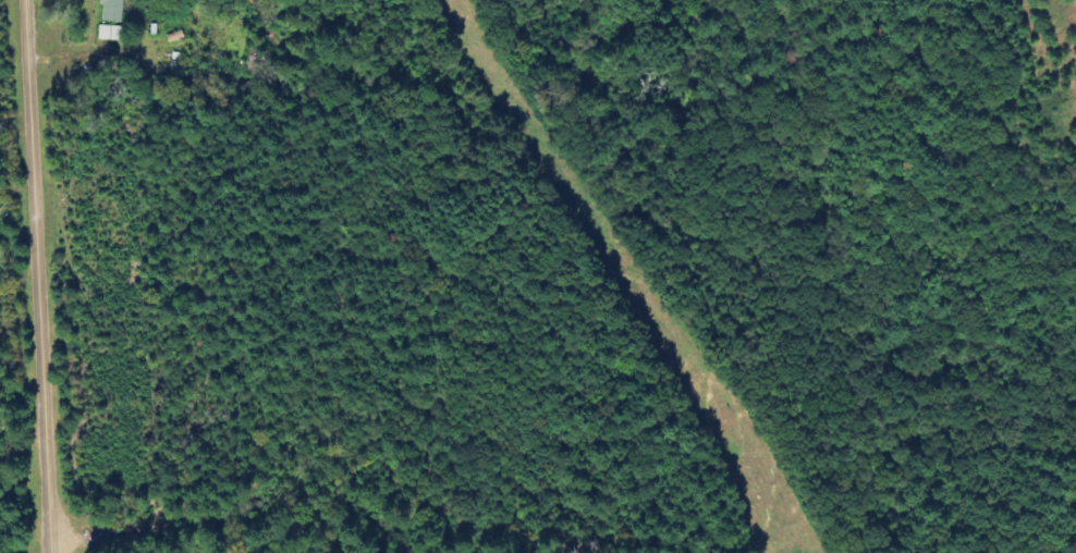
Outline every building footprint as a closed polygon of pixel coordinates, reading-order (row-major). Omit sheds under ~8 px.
[(123,23),(127,0),(105,0),(102,20),(123,23)] [(101,40),(124,41),(125,26),(101,25),(101,40)]
